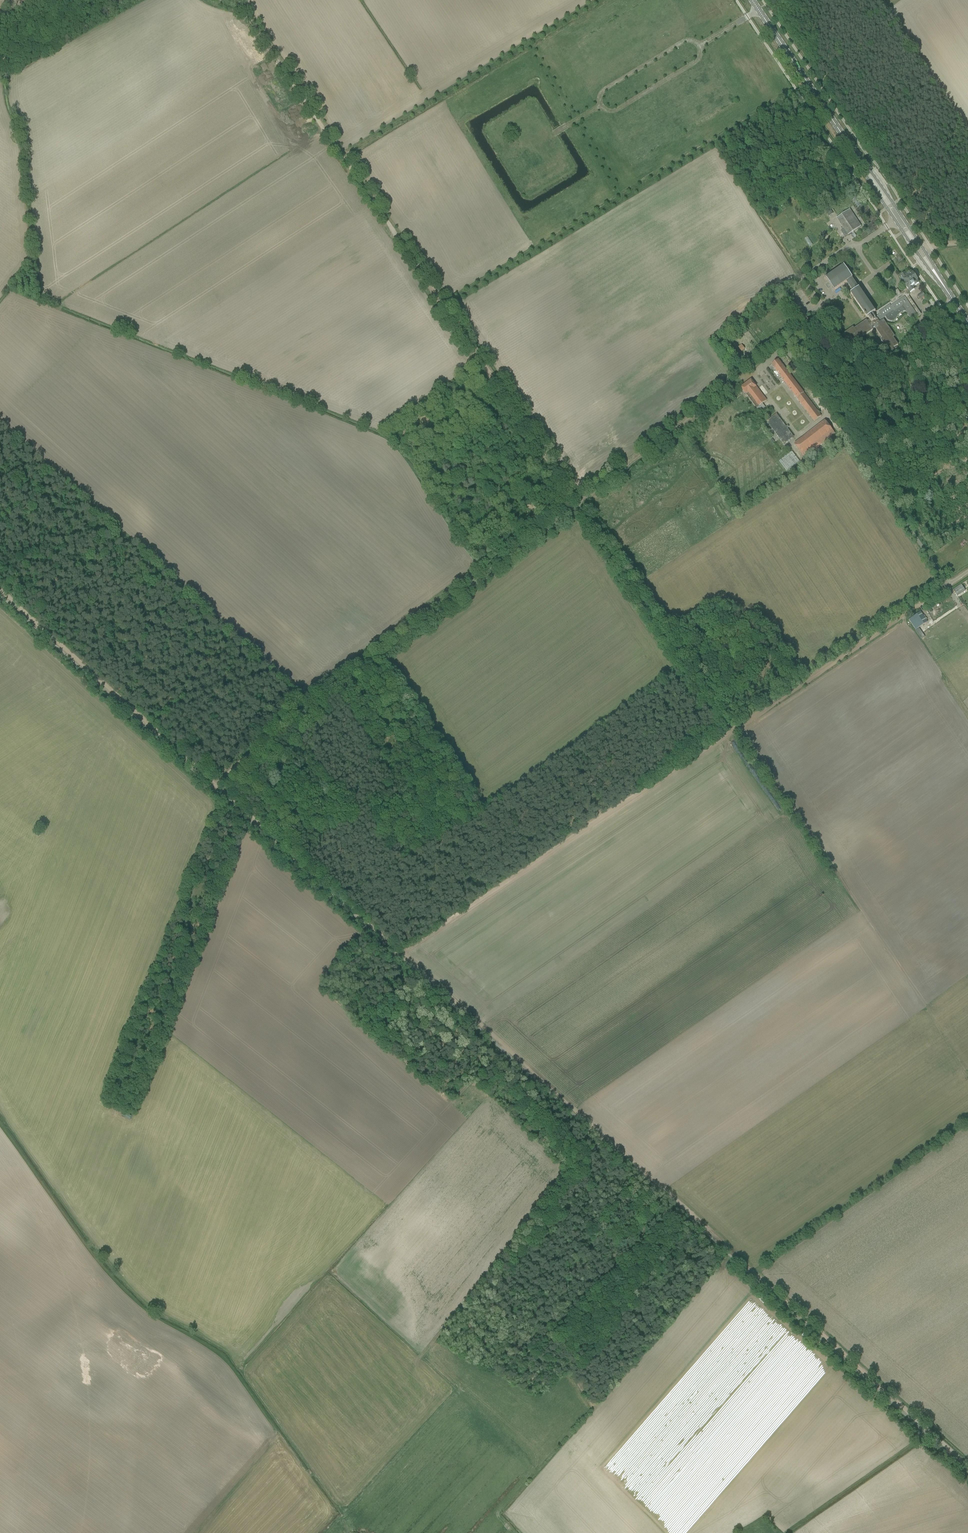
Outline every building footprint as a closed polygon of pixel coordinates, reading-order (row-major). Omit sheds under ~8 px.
[(849,209),(836,218),(848,235),(861,226),(849,209)] [(867,318),(868,317),(875,312),(859,288),(858,288),(852,278),(844,266),(826,278),(825,278),(824,278),(825,280),(826,280),(834,290),(846,282),(853,292),(850,294),(867,318)] [(904,284),(906,287),(910,292),(910,293),(914,290),(913,287),(919,283),(917,281),(913,274),(912,274),(911,272),(905,275),(904,273),(901,276),(903,280),(905,283),(904,284)] [(846,345),(847,344),(848,345),(855,340),(856,341),(873,330),(872,329),(874,327),(882,339),(881,340),(889,353),(898,347),(897,345),(898,345),(893,338),(894,337),(883,320),(882,320),(882,319),(885,317),(886,318),(886,319),(887,320),(888,321),(890,321),(891,321),(892,321),(893,321),(894,321),(895,320),(896,319),(898,316),(900,314),(903,312),(905,311),(911,319),(917,315),(918,317),(921,314),(907,294),(910,292),(906,287),(903,289),(904,290),(900,293),(898,291),(895,294),(896,296),(890,300),(890,301),(875,312),(868,317),(869,320),(867,322),(866,321),(854,329),(853,327),(840,336),(846,345)] [(839,352),(843,349),(831,331),(826,334),(839,352)] [(780,363),(778,359),(771,365),(773,368),(780,363)] [(780,363),(773,368),(776,371),(783,366),(780,363)] [(783,366),(776,371),(778,374),(785,369),(783,366)] [(785,369),(778,374),(781,377),(788,372),(785,369)] [(788,372),(781,377),(783,381),(790,375),(788,372)] [(790,375),(783,381),(788,387),(797,399),(805,410),(814,421),(821,416),(812,405),(804,393),(795,382),(790,375)] [(751,380),(743,386),(741,388),(756,408),(762,403),(766,401),(751,380)] [(762,403),(756,408),(759,412),(765,408),(762,403)] [(776,413),(766,421),(784,444),(794,437),(776,413)] [(825,421),(798,442),(794,445),(804,457),(835,433),(825,421)] [(953,590),(957,597),(965,591),(961,585),(953,590)] [(910,619),(916,629),(927,622),(920,612),(910,619)] [(351,629),(353,632),(363,625),(361,622),(351,629)]
